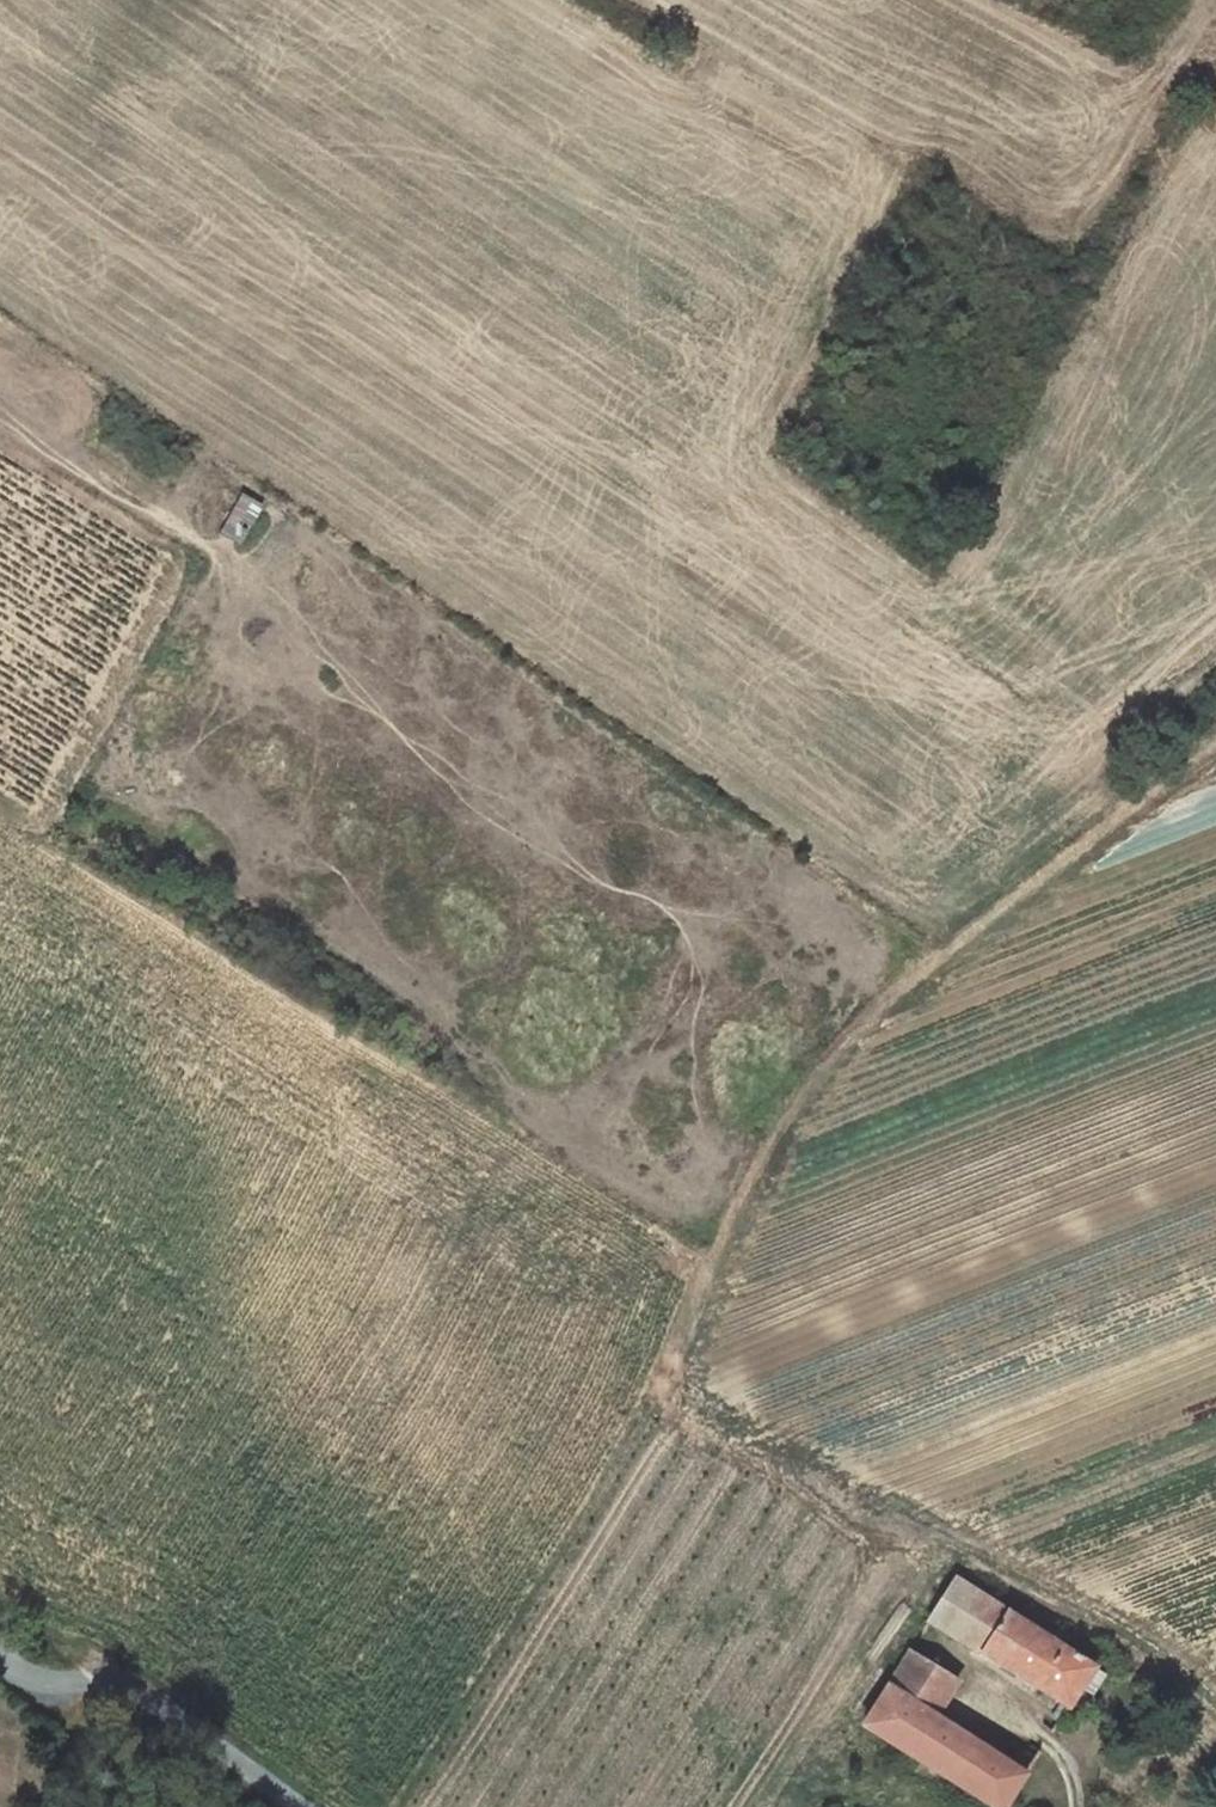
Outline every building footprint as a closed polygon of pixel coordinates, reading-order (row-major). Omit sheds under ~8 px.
[(459,1069),(462,1063),(454,1057),(450,1063),(459,1069)] [(956,1580),(930,1620),(981,1654),(1007,1613),(956,1580)] [(1062,1705),(1072,1712),(1085,1691),(1098,1671),(1007,1613),(981,1654),(1062,1705)] [(958,1685),(911,1656),(888,1688),(937,1719),(958,1685)] [(1085,1691),(1094,1696),(1107,1677),(1098,1671),(1085,1691)] [(1029,1778),(937,1719),(888,1688),(865,1727),(991,1806),(1009,1806),(1029,1778)] [(1063,1725),(1072,1712),(1062,1705),(1053,1718),(1063,1725)]
